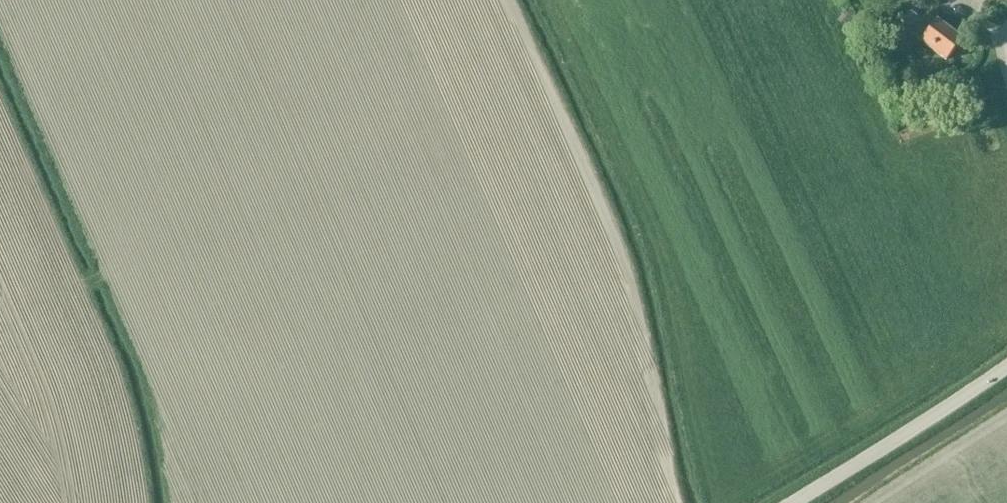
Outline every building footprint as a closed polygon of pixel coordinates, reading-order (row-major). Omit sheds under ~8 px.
[(912,12),(902,26),(922,42),(947,61),(963,40),(938,21),(928,14),(923,20),(912,12)]
